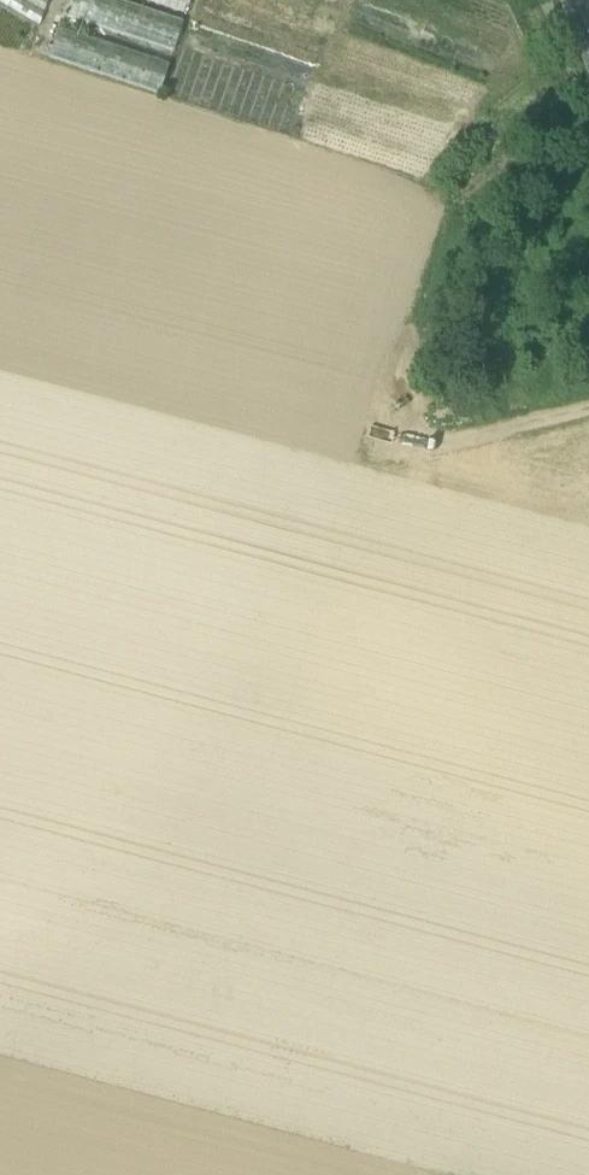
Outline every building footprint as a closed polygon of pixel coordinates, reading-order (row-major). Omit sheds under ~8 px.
[(39,29),(49,0),(0,0),(0,6),(39,29)] [(174,52),(184,21),(122,0),(69,0),(64,16),(174,52)] [(173,0),(136,0),(184,15),(187,5),(173,0)] [(49,59),(160,95),(170,64),(60,27),(49,59)]
